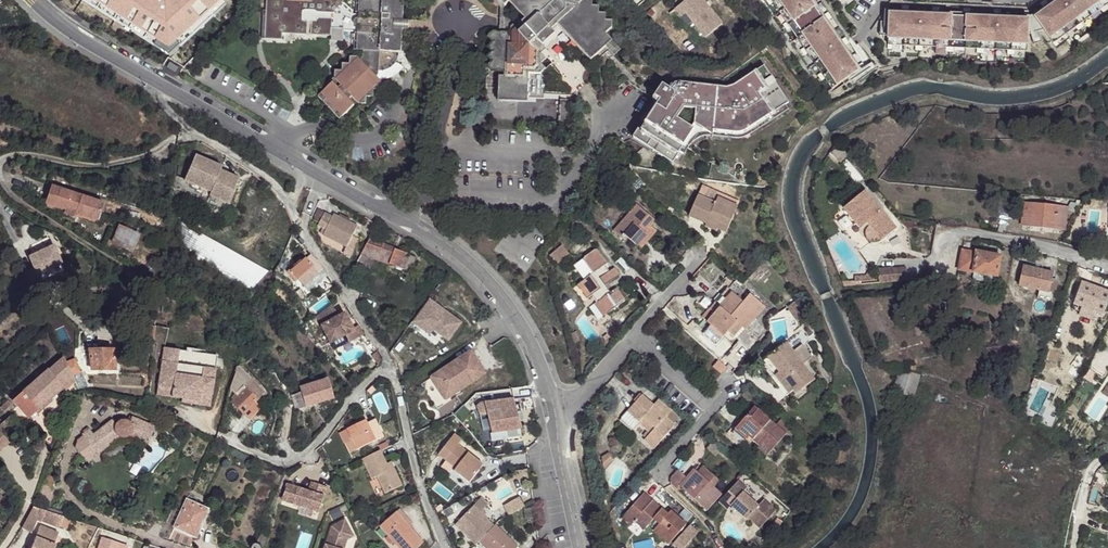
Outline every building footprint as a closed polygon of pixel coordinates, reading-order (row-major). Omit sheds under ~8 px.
[(168,32),(164,35),(182,54),(231,8),(223,0),(177,0),(172,5),(156,19),(168,32)] [(359,14),(353,14),(353,10),(350,3),(343,2),(343,0),(266,0),(266,9),(265,37),(283,38),(283,34),(288,34),(288,31),(344,34),(343,31),(358,32),(359,14)] [(359,14),(358,32),(357,51),(363,51),(363,58),(361,60),(378,79),(379,71),(383,70),(386,69),(391,67),(393,65),(396,61),(398,56),(398,53),(402,53),(403,29),(409,30),(409,21),(403,20),(404,0),(359,0),(359,14)] [(591,61),(606,47),(614,55),(620,49),(606,33),(612,27),(612,20),(605,20),(605,13),(598,13),(599,6),(592,6),(592,0),(499,0),(504,6),(509,2),(525,19),(500,18),(499,33),(519,33),(529,45),(537,39),(539,41),(551,30),(557,24),(591,61)] [(678,7),(684,14),(704,38),(721,24),(702,0),(686,0),(678,7)] [(832,87),(860,68),(843,43),(814,0),(772,0),(832,87)] [(843,43),(848,39),(821,0),(814,0),(843,43)] [(1032,15),(1052,42),(1107,3),(1107,0),(1053,0),(1032,15)] [(684,14),(678,7),(674,10),(680,17),(684,14)] [(1027,16),(889,10),(888,43),(1026,50),(1027,16)] [(152,23),(164,35),(168,32),(156,19),(152,23)] [(555,34),(551,30),(539,41),(543,45),(555,34)] [(527,98),(528,73),(540,73),(545,69),(540,64),(546,59),(541,54),(546,49),(543,45),(539,41),(537,39),(529,45),(519,33),(499,33),(493,33),(488,38),(493,42),(488,48),(493,52),(488,57),(492,62),(487,67),(492,72),(504,72),(504,77),(499,77),(498,97),(527,98)] [(848,39),(843,43),(860,68),(865,65),(853,47),(848,39)] [(853,47),(865,65),(871,61),(859,43),(853,47)] [(350,57),(350,64),(343,64),(342,71),(335,71),(335,79),(336,80),(341,85),(338,88),(333,83),(321,94),(326,99),(323,102),(334,114),(337,111),(342,117),(354,106),(349,100),(352,97),(358,103),(359,104),(366,104),(366,97),(373,97),(373,89),(380,90),(381,82),(380,81),(378,79),(361,60),(358,58),(350,57)] [(404,67),(396,61),(393,65),(391,67),(386,69),(383,70),(379,71),(378,79),(380,81),(387,79),(393,77),(399,73),(404,67)] [(710,140),(711,133),(734,136),(737,136),(738,136),(740,135),(785,106),(761,69),(730,88),(724,91),(676,85),(673,85),(671,86),(669,87),(667,88),(666,90),(660,86),(656,93),(662,97),(657,104),(640,131),(637,130),(632,138),(672,163),(692,130),(701,132),(710,133),(709,139),(710,140)] [(662,97),(656,93),(651,100),(657,104),(662,97)] [(560,100),(559,131),(570,132),(572,100),(560,100)] [(195,155),(184,180),(211,192),(209,196),(227,203),(238,178),(220,170),(222,166),(195,155)] [(51,185),(45,203),(65,210),(75,213),(97,221),(103,203),(51,185)] [(698,196),(715,203),(717,197),(700,190),(698,196)] [(878,243),(885,238),(896,229),(865,191),(844,209),(861,229),(871,221),(874,223),(866,230),(865,232),(866,237),(867,240),(869,242),(872,243),(874,243),(878,243)] [(698,196),(691,211),(728,228),(737,206),(717,197),(715,203),(698,196)] [(1067,211),(1075,213),(1082,201),(1076,201),(1076,204),(1071,203),(1067,211)] [(1022,227),(1054,229),(1054,228),(1063,229),(1063,230),(1065,231),(1067,212),(1056,211),(1056,206),(1024,203),(1022,227)] [(637,204),(613,231),(621,238),(624,235),(637,247),(647,235),(645,233),(651,226),(656,221),(637,204)] [(319,223),(324,213),(317,210),(313,220),(319,223)] [(691,211),(688,217),(706,225),(705,227),(716,232),(717,230),(725,234),(728,228),(691,211)] [(319,223),(318,226),(326,230),(323,235),(346,247),(352,236),(357,226),(348,221),(339,217),(334,214),(332,217),(324,213),(319,223)] [(270,272),(180,221),(181,253),(250,293),(270,272)] [(119,226),(112,241),(132,250),(138,235),(119,226)] [(647,235),(651,239),(657,231),(651,226),(645,233),(647,235)] [(637,247),(641,250),(651,239),(647,235),(637,247)] [(352,236),(346,247),(343,253),(349,257),(358,239),(352,236)] [(370,238),(356,264),(363,267),(367,257),(405,269),(405,268),(411,270),(416,258),(410,255),(410,254),(383,245),(384,242),(370,238)] [(56,246),(31,257),(36,268),(26,273),(34,291),(44,285),(39,274),(64,263),(56,246)] [(562,246),(549,256),(556,265),(569,255),(562,246)] [(585,279),(577,286),(587,299),(592,296),(597,302),(599,301),(608,313),(625,301),(616,288),(610,292),(605,286),(619,275),(614,268),(609,272),(604,266),(607,264),(596,249),(584,258),(585,259),(575,265),(585,279)] [(1000,257),(962,250),(959,270),(974,273),(997,277),(1000,257)] [(422,257),(429,261),(432,256),(425,252),(422,257)] [(291,272),(304,286),(323,269),(311,254),(291,272)] [(1051,281),(1053,274),(1023,267),(1019,286),(1039,290),(1049,292),(1051,281)] [(878,270),(879,283),(907,280),(906,268),(878,270)] [(304,286),(309,291),(327,275),(323,269),(304,286)] [(996,284),(997,277),(974,273),(973,280),(996,284)] [(1057,283),(1051,281),(1049,292),(1039,290),(1037,298),(1052,301),(1057,283)] [(1107,301),(1107,292),(1082,282),(1072,309),(1102,320),(1107,301)] [(707,322),(733,293),(727,288),(702,318),(707,322)] [(719,341),(728,331),(736,322),(743,327),(745,330),(765,307),(750,294),(743,302),(733,293),(707,322),(711,326),(707,331),(719,341)] [(429,299),(413,321),(430,334),(434,329),(448,340),(461,323),(429,299)] [(594,304),(603,317),(608,313),(599,301),(597,302),(594,304)] [(796,301),(787,307),(796,320),(805,315),(796,301)] [(331,306),(316,317),(331,344),(354,331),(353,330),(345,314),(340,316),(331,306)] [(728,331),(734,337),(743,327),(736,322),(728,331)] [(139,326),(137,343),(152,345),(154,327),(139,326)] [(354,331),(331,344),(334,351),(363,336),(359,327),(353,330),(354,331)] [(988,331),(978,333),(981,343),(991,340),(988,331)] [(789,394),(794,391),(796,393),(815,379),(786,342),(767,357),(779,372),(775,376),(789,394)] [(165,346),(156,392),(181,397),(191,399),(190,403),(210,406),(218,355),(165,346)] [(89,351),(91,370),(115,370),(114,359),(119,359),(119,350),(113,350),(89,351)] [(378,352),(372,356),(378,365),(381,356),(378,352)] [(470,352),(435,375),(448,396),(484,373),(470,352)] [(1077,353),(1070,363),(1081,372),(1088,362),(1077,353)] [(12,401),(28,419),(37,411),(64,388),(62,385),(72,375),(66,362),(63,357),(49,370),(48,369),(21,392),(12,401)] [(72,375),(72,376),(80,373),(74,359),(66,362),(72,375)] [(719,360),(713,367),(721,374),(727,368),(719,360)] [(255,401),(257,400),(261,395),(264,392),(254,382),(250,379),(237,366),(229,390),(237,398),(232,402),(243,414),(249,419),(261,407),(255,401)] [(919,376),(901,371),(895,391),(913,397),(919,376)] [(64,388),(66,391),(75,382),(72,376),(72,375),(62,385),(64,388)] [(448,396),(435,375),(430,378),(444,399),(448,396)] [(789,394),(775,376),(772,378),(787,396),(789,394)] [(302,396),(306,407),(332,398),(327,379),(300,387),(302,396)] [(334,390),(341,401),(347,395),(340,385),(334,390)] [(643,395),(628,411),(640,422),(643,418),(655,428),(651,432),(644,440),(654,449),(675,425),(673,424),(665,417),(670,412),(658,401),(654,405),(643,395)] [(306,407),(302,396),(295,398),(299,409),(306,407)] [(514,399),(485,403),(487,414),(492,433),(501,431),(502,440),(521,437),(520,429),(522,428),(514,399)] [(3,413),(11,406),(7,401),(0,408),(0,409),(3,413)] [(487,414),(485,403),(481,403),(476,407),(479,414),(487,414)] [(470,413),(462,405),(453,415),(460,423),(470,413)] [(758,410),(755,407),(747,415),(751,418),(758,410)] [(734,426),(727,434),(745,449),(753,440),(760,446),(758,448),(767,456),(791,428),(781,419),(776,425),(758,410),(751,418),(747,415),(736,428),(734,426)] [(620,421),(631,432),(640,422),(628,411),(620,421)] [(670,412),(665,417),(673,424),(678,419),(670,412)] [(4,424),(7,427),(14,421),(11,416),(3,423),(4,424)] [(112,420),(93,435),(89,430),(82,435),(83,437),(77,441),(74,448),(85,462),(96,453),(97,454),(119,437),(121,438),(124,438),(128,436),(147,444),(155,427),(131,417),(129,423),(126,421),(122,421),(119,422),(117,423),(116,425),(112,420)] [(640,422),(651,432),(655,428),(643,418),(640,422)] [(368,423),(366,420),(347,429),(352,440),(345,444),(349,453),(376,441),(368,423)] [(375,420),(368,423),(376,441),(384,437),(375,420)] [(10,442),(1,432),(7,427),(4,424),(0,427),(0,451),(10,442)] [(340,433),(345,444),(352,440),(347,429),(340,433)] [(469,483),(483,466),(457,445),(461,440),(454,434),(438,455),(446,460),(453,466),(456,469),(454,471),(469,483)] [(721,450),(713,442),(707,449),(716,456),(721,450)] [(387,464),(381,451),(362,459),(371,479),(377,477),(385,494),(402,485),(394,468),(390,470),(387,464)] [(604,471),(613,461),(608,453),(602,457),(604,471)] [(453,466),(446,460),(441,467),(448,472),(453,466)] [(703,466),(697,472),(714,487),(720,480),(703,466)] [(677,472),(671,479),(671,484),(677,490),(680,487),(707,511),(721,494),(714,487),(697,472),(694,469),(686,478),(678,471),(677,472)] [(254,485),(259,487),(264,478),(259,476),(254,485)] [(738,481),(719,503),(727,510),(731,506),(747,519),(748,518),(760,528),(776,511),(764,501),(759,506),(744,492),(747,488),(738,481)] [(309,492),(287,485),(282,500),(319,512),(327,487),(312,482),(309,492)] [(644,493),(623,517),(632,524),(635,521),(645,529),(654,519),(659,524),(653,531),(669,544),(686,525),(671,511),(668,515),(644,493)] [(519,498),(504,506),(510,515),(524,507),(519,498)] [(481,499),(473,507),(480,513),(487,505),(481,499)] [(186,501),(174,527),(194,536),(206,510),(186,501)] [(348,510),(345,504),(339,507),(342,513),(348,510)] [(33,507),(21,528),(32,534),(37,521),(40,522),(41,521),(45,511),(33,507)] [(473,507),(456,526),(476,545),(479,542),(494,526),(480,513),(473,507)] [(45,511),(41,521),(58,528),(60,522),(62,517),(45,511)] [(424,543),(397,512),(380,527),(389,536),(394,542),(399,547),(418,547),(424,543)] [(347,540),(354,537),(345,520),(332,527),(325,547),(345,547),(347,540)] [(632,524),(642,533),(645,529),(635,521),(632,524)] [(56,545),(54,545),(58,533),(40,525),(30,547),(55,547),(56,545)] [(518,547),(496,525),(494,526),(479,542),(486,547),(517,547),(518,547)] [(190,547),(194,536),(174,527),(170,540),(190,547)] [(261,547),(262,547),(263,547),(267,537),(260,534),(256,545),(254,546),(252,547),(261,547)] [(391,545),(394,542),(389,536),(386,539),(391,545)]
